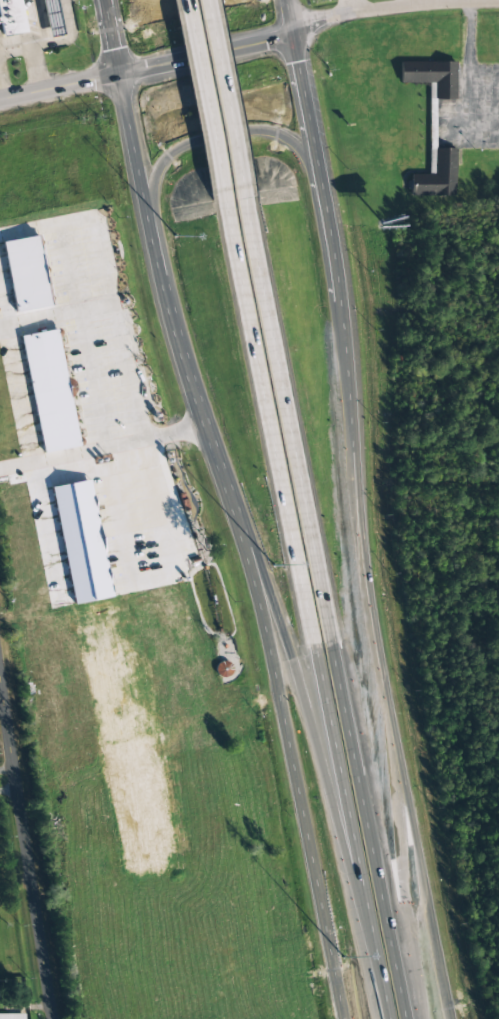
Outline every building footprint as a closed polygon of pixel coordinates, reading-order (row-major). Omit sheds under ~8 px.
[(1,36),(25,33),(21,0),(0,0),(0,32),(1,36)] [(15,11),(8,12),(10,19),(16,18),(19,31),(41,26),(36,0),(13,0),(15,11)] [(49,37),(63,34),(55,0),(41,0),(49,37)] [(61,31),(78,28),(73,0),(56,0),(61,31)] [(418,55),(418,75),(453,75),(453,94),(473,94),(474,56),(418,55)] [(455,61),(399,62),(399,83),(434,83),(434,100),(456,99),(455,61)] [(453,143),(453,168),(427,168),(427,190),(475,190),(474,143),(453,143)] [(456,149),(434,149),(434,175),(412,174),(411,196),(455,196),(456,149)] [(2,242),(15,312),(50,306),(37,236),(2,242)] [(20,336),(42,453),(78,447),(56,329),(20,336)] [(51,487),(59,540),(38,543),(49,608),(110,598),(91,480),(51,487)] [(216,676),(230,677),(231,662),(217,661),(216,676)]
